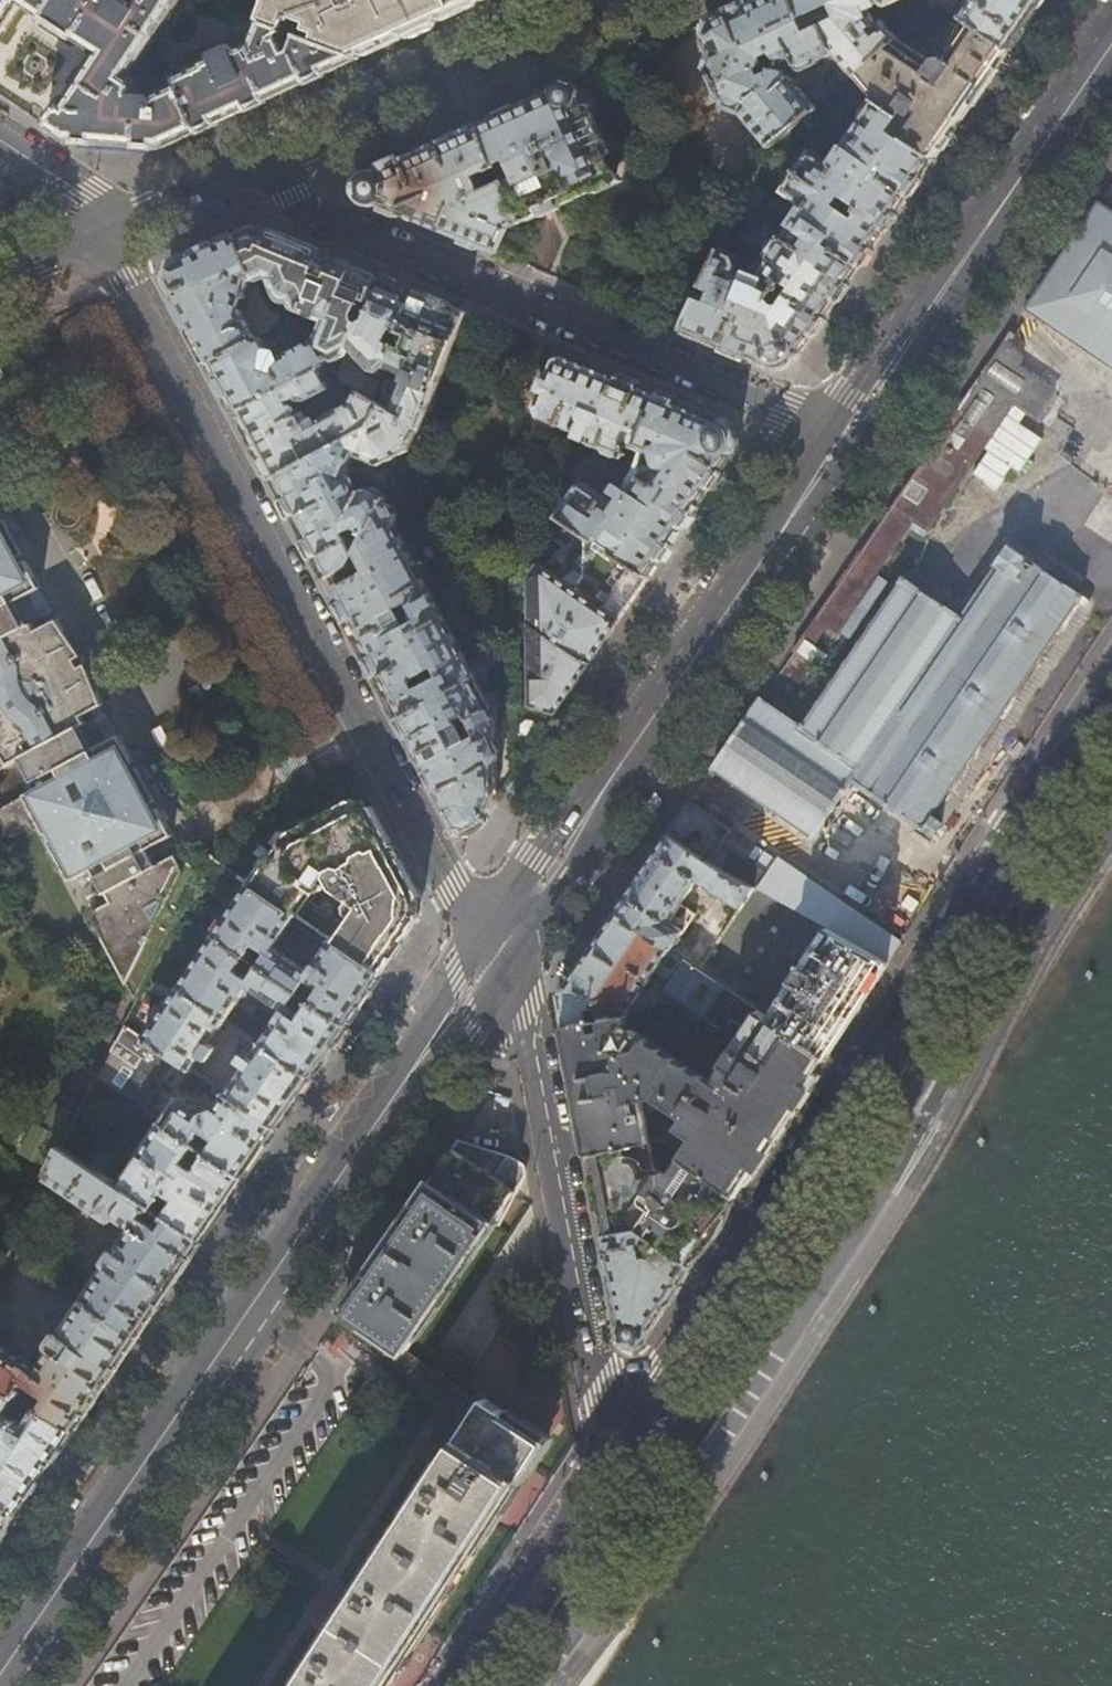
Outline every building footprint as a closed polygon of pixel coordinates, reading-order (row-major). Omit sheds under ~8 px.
[(164,147),(218,122),(290,89),(360,58),(358,57),(298,34),(292,50),(286,53),(280,38),(283,29),(260,20),(252,43),(236,50),(235,48),(232,46),(214,54),(213,56),(214,60),(178,77),(176,81),(179,85),(155,97),(140,96),(139,83),(132,77),(180,0),(0,0),(0,31),(19,2),(97,53),(67,102),(65,103),(61,101),(45,125),(68,140),(118,144),(164,147)] [(439,12),(464,0),(265,0),(258,20),(260,20),(283,29),(298,34),(358,57),(362,46),(395,32),(405,37),(435,24),(439,12)] [(822,24),(807,31),(800,18),(792,0),(751,0),(740,5),(712,18),(708,24),(708,30),(717,50),(709,66),(727,106),(742,110),(772,146),(773,145),(804,119),(817,108),(786,71),(788,62),(795,59),(799,68),(805,70),(818,63),(819,58),(835,52),(822,24)] [(800,18),(819,10),(827,14),(831,13),(833,19),(822,24),(835,52),(854,76),(898,39),(892,33),(883,23),(876,28),(868,18),(863,5),(877,0),(792,0),(800,18)] [(932,11),(940,5),(937,0),(927,0),(932,11)] [(959,18),(966,22),(1007,49),(1024,24),(1040,0),(971,0),(959,18)] [(207,13),(227,21),(232,10),(212,2),(207,13)] [(898,39),(916,25),(910,18),(892,33),(898,39)] [(970,103),(1007,49),(966,22),(943,53),(929,44),(920,56),(898,39),(854,76),(874,99),(900,117),(902,139),(932,159),(970,103)] [(617,180),(576,89),(573,87),(571,85),(566,84),(552,91),(499,115),(480,124),(525,221),(617,180)] [(703,287),(713,290),(709,301),(698,297),(682,330),(734,352),(770,366),(796,359),(812,336),(850,279),(932,159),(902,139),(890,131),(900,117),(874,99),(844,145),(854,152),(846,163),(835,166),(811,150),(782,192),(806,209),(808,219),(800,231),(791,226),(784,236),(780,234),(765,256),(769,259),(761,272),(762,278),(765,279),(758,287),(744,282),(747,276),(737,272),(741,264),(739,256),(722,248),(703,287)] [(817,108),(804,119),(810,127),(823,116),(817,108)] [(525,221),(480,124),(427,148),(397,161),(357,180),(358,197),(442,231),(498,254),(510,227),(525,221)] [(743,206),(755,212),(766,190),(754,184),(743,206)] [(1099,203),(1028,308),(1111,364),(1111,212),(1099,203)] [(246,230),(237,234),(256,277),(258,281),(268,277),(277,297),(280,299),(283,301),(286,301),(286,303),(323,319),(316,336),(318,340),(326,355),(335,358),(347,351),(350,345),(360,320),(356,312),(363,297),(368,300),(378,277),(340,261),(255,227),(246,230)] [(251,279),(256,277),(237,234),(203,250),(171,264),(166,280),(186,317),(210,362),(256,336),(241,307),(251,279)] [(396,284),(378,277),(368,300),(373,301),(367,317),(360,320),(350,345),(371,367),(377,370),(386,364),(395,344),(387,340),(392,328),(400,331),(416,293),(396,284)] [(440,302),(416,293),(400,331),(409,335),(404,347),(395,344),(386,364),(385,367),(399,373),(402,380),(390,408),(422,427),(466,313),(440,302)] [(321,366),(326,355),(318,340),(312,338),(281,355),(277,348),(267,346),(263,336),(259,335),(256,336),(210,362),(229,399),(236,413),(321,366)] [(1055,390),(1018,365),(1019,363),(1020,357),(1018,351),(1016,348),(1005,342),(935,443),(930,451),(886,515),(880,524),(806,633),(815,638),(826,621),(836,628),(913,517),(927,526),(983,446),(1014,400),(1022,406),(1028,410),(1037,416),(1055,390)] [(612,551),(649,576),(672,541),(689,517),(735,449),(736,439),(734,431),(731,425),(725,417),(640,385),(583,361),(564,353),(554,358),(546,379),(543,378),(539,380),(538,381),(535,390),(536,392),(538,394),(540,394),(534,407),(538,417),(577,433),(582,423),(592,427),(586,443),(581,441),(579,445),(587,449),(589,445),(600,450),(602,454),(612,459),(620,458),(621,455),(623,456),(626,452),(625,452),(627,446),(646,455),(652,453),(655,463),(644,466),(642,470),(633,464),(621,479),(616,477),(613,482),(626,491),(616,506),(605,498),(610,491),(584,473),(574,475),(577,485),(556,515),(585,534),(594,540),(598,535),(615,546),(612,551)] [(338,397),(321,366),(236,413),(252,442),(272,479),(375,422),(383,404),(372,398),(358,389),(354,399),(325,414),(324,424),(320,426),(314,418),(308,421),(296,400),(299,397),(309,397),(316,409),(338,397)] [(1014,418),(1022,406),(1014,400),(983,446),(989,450),(974,472),(997,488),(1012,466),(1020,471),(1043,438),(1020,422),(1014,418)] [(390,408),(383,404),(375,422),(272,479),(296,524),(334,595),(339,584),(357,551),(384,500),(385,498),(377,491),(363,488),(356,489),(348,478),(343,476),(352,456),(378,465),(411,448),(422,427),(390,408)] [(1028,410),(1022,406),(1014,418),(1020,422),(1028,410)] [(393,505),(384,500),(357,551),(368,570),(339,584),(334,595),(356,636),(418,752),(459,830),(467,829),(472,828),(476,825),(482,821),(485,818),(490,810),(495,802),(498,794),(496,687),(486,688),(394,520),(398,513),(393,505)] [(11,515),(7,517),(0,504),(0,747),(3,754),(6,753),(9,759),(6,761),(9,765),(17,775),(27,783),(35,779),(51,809),(39,816),(53,842),(56,840),(59,845),(61,854),(62,857),(65,861),(70,866),(73,872),(69,874),(83,900),(106,888),(124,922),(101,934),(125,981),(144,987),(153,970),(169,940),(204,871),(191,864),(183,850),(158,862),(149,845),(174,833),(160,806),(155,808),(152,802),(159,799),(141,765),(134,768),(131,762),(135,760),(121,732),(99,744),(86,721),(83,714),(105,702),(91,675),(87,677),(84,672),(81,662),(76,654),(73,651),(70,645),(74,643),(59,616),(37,628),(33,620),(21,597),(42,585),(28,558),(33,555),(11,515)] [(649,576),(612,551),(594,540),(585,534),(580,541),(586,576),(582,577),(576,586),(577,588),(576,591),(537,564),(528,577),(529,706),(555,713),(575,685),(602,644),(632,601),(649,576)] [(933,836),(1087,610),(1087,608),(1086,604),(1083,601),(1079,599),(1081,597),(1009,546),(994,564),(994,567),(959,617),(902,578),(800,725),(761,698),(713,769),(812,838),(852,780),(933,836)] [(484,594),(494,594),(493,579),(484,579),(484,594)] [(55,608),(42,585),(21,597),(33,620),(55,608)] [(121,732),(109,709),(86,721),(99,744),(121,732)] [(691,801),(668,835),(709,861),(731,830),(691,801)] [(284,840),(269,862),(265,860),(246,887),(250,890),(294,918),(319,881),(355,906),(331,941),(339,946),(380,973),(400,944),(417,919),(418,893),(372,806),(346,807),(284,840)] [(724,870),(709,861),(668,835),(642,873),(615,912),(676,953),(681,947),(675,943),(695,914),(682,905),(699,880),(744,908),(757,889),(724,870)] [(724,870),(757,889),(793,909),(888,962),(906,935),(883,922),(878,927),(778,858),(767,875),(735,854),(724,870)] [(271,952),(294,918),(250,890),(246,887),(211,937),(345,1024),(361,1001),(375,980),(380,973),(339,946),(331,941),(307,976),(271,952)] [(852,1018),(888,962),(793,909),(790,916),(801,922),(800,924),(824,938),(769,1017),(827,1056),(852,1018)] [(676,953),(615,912),(583,959),(558,995),(562,1012),(565,1026),(624,1017),(656,970),(671,981),(664,990),(684,1004),(706,973),(676,953)] [(211,937),(175,989),(224,1020),(245,989),(280,1014),(260,1043),(311,1076),(326,1052),(331,1046),(345,1024),(211,937)] [(769,1017),(706,973),(684,1004),(723,1032),(730,1021),(745,1032),(711,1081),(626,1023),(624,1017),(565,1026),(576,1089),(589,1153),(651,1142),(646,1114),(659,1112),(664,1103),(686,1119),(665,1148),(737,1195),(749,1176),(808,1085),(827,1056),(769,1017)] [(251,1038),(224,1020),(175,989),(142,1039),(176,1062),(189,1070),(192,1066),(216,1032),(244,1049),(251,1038)] [(143,1111),(176,1062),(142,1039),(124,1028),(111,1053),(129,1065),(125,1070),(131,1075),(128,1079),(106,1064),(102,1071),(97,1081),(143,1111)] [(197,1070),(192,1066),(189,1070),(200,1077),(276,1127),(293,1101),(311,1076),(260,1043),(226,1092),(222,1089),(223,1087),(217,1082),(220,1077),(208,1069),(205,1073),(198,1068),(197,1070)] [(177,1099),(161,1123),(193,1144),(201,1133),(216,1142),(209,1154),(243,1176),(260,1151),(276,1127),(200,1077),(193,1088),(205,1096),(207,1094),(219,1102),(213,1112),(203,1117),(177,1099)] [(196,1146),(193,1144),(161,1123),(118,1186),(149,1206),(154,1209),(163,1194),(175,1203),(166,1217),(169,1219),(200,1239),(222,1207),(243,1176),(209,1154),(196,1173),(184,1165),(196,1146)] [(651,1142),(650,1143),(655,1169),(664,1175),(672,1172),(681,1158),(665,1148),(655,1142),(651,1142)] [(393,1680),(435,1615),(480,1545),(535,1459),(548,1438),(485,1397),(482,1403),(406,1350),(516,1189),(519,1183),(520,1181),(521,1176),(521,1172),(519,1172),(509,1169),(500,1164),(457,1144),(427,1187),(398,1230),(352,1296),(334,1322),(468,1424),(298,1685),(390,1685),(393,1680)] [(118,1186),(104,1177),(89,1167),(62,1150),(47,1178),(108,1220),(112,1221),(115,1220),(117,1218),(131,1227),(115,1250),(113,1249),(110,1251),(103,1261),(103,1264),(104,1266),(83,1299),(136,1334),(171,1282),(200,1239),(169,1219),(160,1232),(141,1219),(149,1206),(118,1186)] [(99,1152),(89,1167),(104,1177),(113,1162),(99,1152)] [(25,1221),(10,1251),(22,1258),(37,1229),(25,1221)] [(644,1243),(649,1235),(640,1229),(604,1235),(612,1278),(624,1341),(640,1344),(668,1301),(691,1265),(661,1244),(658,1249),(660,1250),(656,1257),(646,1255),(644,1243)] [(22,1258),(10,1251),(0,1271),(0,1286),(6,1289),(22,1258)] [(136,1334),(83,1299),(57,1337),(54,1336),(52,1337),(45,1346),(44,1349),(47,1352),(32,1374),(0,1352),(0,1388),(13,1397),(14,1398),(36,1410),(72,1429),(105,1380),(136,1334)] [(14,1398),(13,1397),(0,1388),(0,1498),(17,1510),(45,1468),(72,1429),(36,1410),(24,1427),(4,1414),(14,1398)] [(17,1510),(0,1498),(0,1535),(3,1531),(17,1510)]
